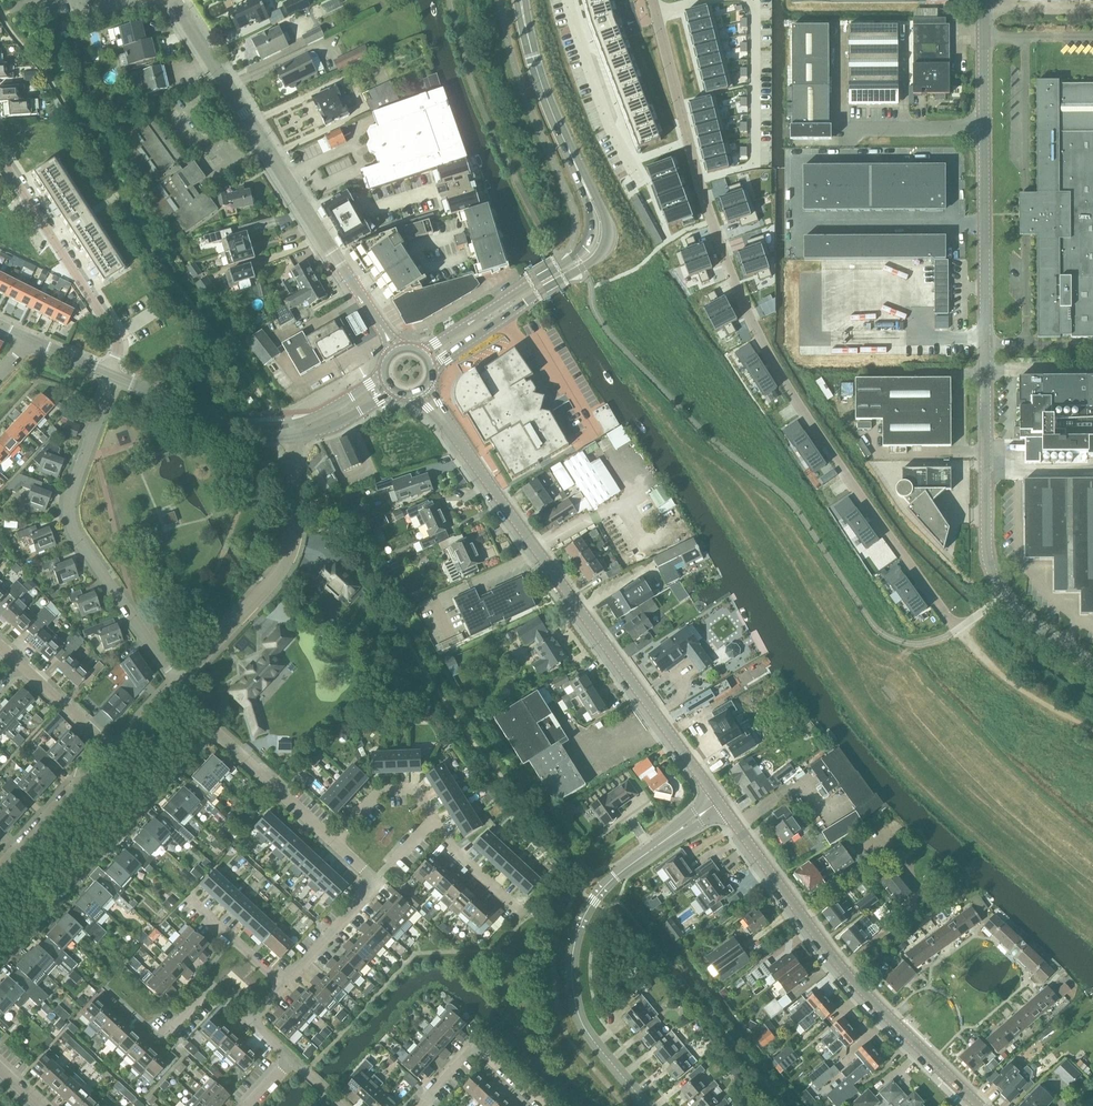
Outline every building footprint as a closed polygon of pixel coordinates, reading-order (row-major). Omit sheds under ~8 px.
[(268,18),(259,0),(236,0),(239,6),(229,11),(229,13),(227,14),(230,20),(232,19),(237,29),(257,20),(258,22),(268,18)] [(291,17),(311,7),(308,0),(294,0),(285,5),(291,17)] [(588,10),(592,25),(596,35),(593,37),(615,95),(618,94),(624,108),(629,122),(634,135),(639,149),(661,141),(656,127),(651,114),(645,100),(618,27),(617,27),(614,19),(609,0),(585,0),(588,10)] [(712,5),(685,12),(688,24),(715,17),(712,5)] [(715,17),(688,24),(691,36),(718,29),(715,17)] [(914,56),(949,56),(949,24),(946,24),(946,18),(914,18),(914,56)] [(146,41),(146,40),(142,22),(114,29),(118,48),(124,46),(146,41)] [(829,136),(829,104),(829,25),(793,26),(793,136),(829,136)] [(849,25),(850,104),(898,103),(897,25),(849,25)] [(286,43),(279,27),(253,40),(262,59),(280,51),(279,47),(286,43)] [(307,44),(324,36),(319,28),(303,36),(307,44)] [(718,29),(691,36),(694,47),(721,41),(718,29)] [(685,30),(672,33),(683,80),(696,77),(685,30)] [(124,46),(129,65),(156,58),(151,39),(146,40),(146,41),(124,46)] [(721,41),(694,47),(697,59),(724,52),(721,41)] [(332,61),(337,72),(369,56),(364,46),(332,61)] [(290,66),(278,71),(280,74),(279,75),(279,76),(279,77),(279,78),(279,79),(280,80),(280,81),(281,81),(282,81),(283,81),(284,82),(286,87),(288,86),(289,87),(290,87),(290,88),(291,88),(292,88),(293,88),(294,88),(295,88),(295,87),(296,86),(296,85),(296,84),(296,83),(296,82),(316,72),(323,68),(316,55),(315,53),(312,52),(310,53),(307,54),(289,63),(290,66)] [(724,52),(697,59),(700,71),(727,64),(724,52)] [(914,86),(909,86),(909,104),(914,104),(914,94),(922,94),(922,90),(927,90),(927,94),(949,93),(949,76),(949,61),(949,56),(914,56),(914,86)] [(13,78),(12,73),(7,74),(6,63),(2,64),(0,64),(0,79),(13,78)] [(727,64),(700,71),(703,82),(730,75),(727,64)] [(145,94),(167,88),(162,67),(144,71),(145,76),(141,77),(140,72),(124,76),(129,96),(144,93),(145,94)] [(442,89),(437,74),(427,77),(428,78),(431,89),(433,93),(442,89)] [(730,75),(703,82),(706,94),(733,88),(730,75)] [(80,99),(92,96),(87,78),(75,81),(80,99)] [(373,113),(401,104),(390,81),(377,88),(380,95),(366,101),(372,114),(373,113)] [(1019,196),(1019,238),(1026,237),(1037,237),(1038,338),(1060,338),(1060,335),(1071,335),(1071,337),(1092,337),(1092,84),(1059,84),(1059,81),(1037,81),(1037,129),(1037,196),(1025,196),(1019,196)] [(0,87),(0,102),(1,102),(19,100),(18,90),(24,90),(23,85),(10,86),(10,83),(2,84),(3,87),(0,87)] [(322,117),(325,125),(349,114),(345,106),(344,107),(340,97),(341,97),(340,95),(344,93),(341,85),(336,87),(336,86),(313,97),(317,108),(318,107),(323,117),(322,117)] [(377,88),(363,94),(366,101),(380,95),(377,88)] [(381,165),(363,170),(369,189),(373,190),(409,178),(468,158),(444,89),(442,89),(433,93),(401,104),(373,113),(377,126),(371,128),(369,131),(373,141),(371,141),(371,142),(369,145),(372,152),(375,153),(377,153),(381,165)] [(716,96),(689,103),(692,115),(719,108),(716,96)] [(1,102),(2,117),(36,114),(35,109),(37,108),(38,106),(37,101),(36,99),(34,98),(29,99),(19,100),(1,102)] [(719,108),(692,115),(695,127),(722,120),(719,108)] [(186,232),(217,210),(205,193),(200,196),(194,186),(206,177),(195,162),(183,170),(180,165),(178,166),(175,162),(183,157),(155,118),(157,116),(153,110),(138,120),(133,113),(116,125),(125,138),(121,141),(130,155),(126,158),(145,185),(149,182),(154,189),(146,195),(165,222),(174,215),(186,232)] [(722,120),(695,127),(698,138),(720,133),(725,132),(722,120)] [(343,135),(349,132),(346,125),(339,128),(340,129),(326,136),(331,148),(346,141),(343,135)] [(720,133),(698,138),(701,150),(723,144),(720,133)] [(723,144),(701,150),(704,161),(726,156),(731,155),(728,142),(723,144)] [(726,156),(704,161),(707,174),(729,168),(726,156)] [(467,160),(437,169),(442,185),(438,187),(442,200),(446,199),(451,215),(481,206),(467,160)] [(672,160),(647,169),(652,183),(658,198),(658,200),(656,201),(660,211),(662,210),(663,213),(668,227),(693,218),(688,203),(683,189),(677,174),(672,160)] [(38,171),(33,174),(64,223),(64,224),(70,233),(71,233),(103,283),(108,279),(112,276),(123,270),(121,267),(54,163),(53,161),(43,167),(38,171)] [(816,166),(803,166),(803,189),(816,189),(816,166)] [(827,166),(816,166),(816,189),(827,189),(827,166)] [(838,166),(827,166),(827,189),(838,189),(838,166)] [(849,166),(838,166),(838,189),(849,189),(849,166)] [(860,166),(849,166),(849,189),(861,189),(860,166)] [(872,166),(860,166),(861,189),(872,189),(872,166)] [(883,166),(872,166),(872,189),(883,188),(883,166)] [(894,166),(883,166),(883,188),(894,188),(894,166)] [(905,166),(894,166),(894,188),(905,188),(905,166)] [(916,166),(905,166),(905,188),(916,188),(916,166)] [(927,166),(916,166),(916,188),(927,188),(927,166)] [(944,166),(927,166),(927,188),(944,188),(944,166)] [(730,195),(720,199),(720,201),(720,202),(721,202),(723,209),(722,209),(723,210),(724,211),(752,202),(748,189),(743,191),(740,184),(728,188),(730,195)] [(235,208),(253,205),(250,191),(245,192),(244,188),(238,189),(238,193),(228,195),(229,201),(234,200),(235,208)] [(883,188),(872,189),(872,211),(883,211),(883,188)] [(894,188),(883,188),(883,211),(894,211),(894,188)] [(905,188),(894,188),(894,211),(905,211),(905,188)] [(916,188),(905,188),(905,211),(916,211),(916,188)] [(927,188),(916,188),(916,211),(927,211),(927,188)] [(944,188),(927,188),(927,211),(944,211),(944,188)] [(220,206),(227,205),(223,189),(217,190),(220,206)] [(816,189),(803,189),(803,211),(816,211),(816,189)] [(827,189),(816,189),(816,211),(827,211),(827,189)] [(838,189),(827,189),(827,211),(838,211),(838,189)] [(849,189),(838,189),(838,211),(850,211),(849,189)] [(861,189),(849,189),(850,211),(861,211),(861,189)] [(872,189),(861,189),(861,211),(872,211),(872,189)] [(348,192),(321,207),(328,220),(330,219),(340,235),(338,236),(345,249),(372,233),(365,221),(363,222),(354,205),(355,204),(348,192)] [(724,213),(724,214),(725,214),(727,221),(727,222),(728,224),(739,220),(741,227),(759,222),(752,202),(724,211),(724,213)] [(490,204),(462,213),(482,276),(492,274),(493,277),(501,272),(501,271),(510,268),(490,204)] [(351,247),(367,272),(375,268),(378,272),(381,277),(395,299),(408,291),(422,287),(420,284),(427,279),(423,271),(418,274),(409,260),(409,259),(408,259),(405,254),(401,248),(405,245),(402,241),(407,238),(408,240),(434,233),(430,220),(429,220),(423,222),(417,224),(406,227),(399,229),(394,231),(388,234),(382,236),(351,247)] [(246,246),(251,244),(250,242),(251,240),(250,235),(248,234),(247,231),(233,236),(230,228),(203,236),(206,244),(221,242),(224,252),(246,246)] [(465,236),(455,239),(458,250),(469,247),(465,236)] [(749,249),(738,253),(739,255),(738,255),(738,256),(739,255),(741,263),(741,264),(742,263),(742,265),(765,257),(765,258),(770,256),(764,236),(746,242),(749,249)] [(944,236),(927,237),(928,260),(944,260),(944,236)] [(689,249),(675,254),(680,267),(685,265),(708,256),(707,255),(708,255),(708,254),(707,254),(704,247),(705,247),(705,246),(704,246),(703,244),(697,246),(694,237),(685,240),(689,249)] [(816,237),(804,237),(804,260),(816,260),(816,237)] [(827,237),(816,237),(816,260),(828,260),(827,237)] [(839,237),(827,237),(828,260),(839,260),(839,237)] [(850,237),(839,237),(839,260),(850,260),(850,237)] [(861,237),(850,237),(850,260),(861,260),(861,237)] [(872,237),(861,237),(861,260),(872,260),(872,237)] [(883,237),(872,237),(872,260),(883,260),(883,237)] [(894,237),(883,237),(883,260),(894,260),(894,237)] [(905,237),(894,237),(894,260),(905,260),(905,237)] [(916,237),(905,237),(905,260),(916,260),(916,237)] [(927,237),(916,237),(916,260),(928,260),(927,237)] [(246,246),(224,252),(220,254),(222,258),(226,256),(228,265),(255,257),(255,255),(255,254),(254,250),(253,249),(251,244),(246,246)] [(2,250),(0,253),(0,256),(6,259),(9,253),(2,250)] [(708,256),(685,265),(689,277),(698,274),(701,283),(710,280),(706,271),(712,269),(712,267),(712,266),(711,266),(709,259),(709,258),(708,258),(708,256)] [(743,267),(742,267),(742,268),(743,267),(746,275),(745,275),(745,276),(746,275),(747,278),(757,274),(760,281),(772,277),(765,258),(765,257),(742,265),(743,267)] [(935,314),(948,314),(948,260),(935,260),(935,314)] [(36,267),(24,261),(22,267),(33,272),(36,267)] [(294,277),(297,282),(313,272),(307,262),(291,271),(291,272),(290,273),(293,277),(294,277)] [(194,278),(202,272),(195,264),(188,269),(194,278)] [(243,283),(242,281),(255,277),(254,272),(255,270),(253,266),(252,265),(251,264),(224,272),(229,288),(243,283)] [(43,270),(39,279),(44,281),(48,272),(43,270)] [(303,293),(319,283),(313,272),(297,282),(302,290),(296,294),(297,295),(297,296),(302,292),(303,293)] [(0,279),(0,293),(6,296),(14,280),(2,274),(0,279)] [(52,290),(59,278),(53,275),(46,287),(52,290)] [(479,285),(473,275),(423,289),(423,288),(422,287),(408,291),(395,299),(395,300),(393,301),(404,320),(407,318),(413,324),(423,321),(430,313),(432,315),(440,308),(442,310),(449,302),(451,304),(459,296),(461,298),(468,291),(470,293),(478,285),(479,285)] [(59,278),(52,290),(58,293),(65,281),(59,278)] [(212,289),(205,278),(196,284),(203,295),(212,289)] [(14,280),(6,296),(18,302),(26,286),(14,280)] [(254,283),(259,298),(266,296),(262,280),(254,283)] [(287,281),(279,286),(282,291),(290,286),(287,281)] [(281,330),(296,321),(289,310),(307,300),(310,305),(326,296),(319,283),(303,293),(302,292),(297,296),(297,295),(284,302),(285,304),(273,311),(278,325),(281,330)] [(26,286),(18,302),(30,308),(37,292),(26,286)] [(286,297),(294,293),(290,286),(282,291),(286,297)] [(711,304),(703,309),(710,320),(731,309),(730,307),(731,307),(731,306),(730,307),(726,300),(727,299),(726,299),(725,297),(719,300),(714,291),(707,296),(711,304)] [(37,292),(30,308),(42,313),(49,298),(37,292)] [(49,298),(42,313),(53,319),(61,304),(49,298)] [(76,302),(81,309),(85,307),(80,300),(76,302)] [(61,304),(53,319),(65,325),(73,310),(61,304)] [(731,309),(710,320),(716,332),(724,328),(729,336),(736,332),(732,323),(737,320),(736,318),(737,318),(736,318),(732,311),(733,311),(733,310),(732,310),(731,309)] [(360,310),(347,317),(357,335),(370,329),(360,310)] [(949,317),(935,317),(935,329),(949,328),(949,317)] [(320,363),(324,360),(325,361),(352,346),(343,330),(345,329),(340,320),(335,323),(334,322),(306,338),(303,340),(317,366),(321,364),(320,363)] [(264,366),(273,359),(280,354),(261,330),(246,342),(264,366)] [(303,340),(306,338),(302,333),(281,344),(300,376),(317,366),(303,340)] [(455,396),(455,397),(455,398),(455,400),(456,401),(456,402),(456,403),(456,404),(457,404),(457,405),(458,406),(458,407),(464,417),(465,417),(465,416),(467,415),(485,444),(491,441),(494,446),(510,473),(512,472),(515,478),(519,475),(519,476),(537,465),(540,464),(539,462),(543,460),(543,461),(546,460),(564,449),(569,446),(569,445),(570,445),(566,438),(551,413),(550,412),(549,412),(544,402),(545,397),(545,396),(539,393),(537,390),(537,389),(531,380),(529,381),(527,383),(526,380),(534,375),(526,364),(515,348),(485,369),(487,372),(479,376),(476,372),(477,372),(476,370),(466,377),(464,378),(463,379),(461,380),(460,382),(459,383),(458,385),(457,387),(456,388),(455,390),(455,392),(455,394),(455,396)] [(739,350),(735,353),(742,364),(744,363),(764,397),(777,389),(756,356),(746,361),(739,350)] [(1014,427),(1014,433),(1014,439),(1022,439),(1026,439),(1026,463),(1041,463),(1041,454),(1087,453),(1088,453),(1088,457),(1092,457),(1092,376),(1020,377),(1020,393),(1017,393),(1017,408),(1020,408),(1020,427),(1014,427)] [(950,378),(922,378),(856,379),(856,405),(856,420),(883,420),(883,413),(951,412),(950,378)] [(854,394),(854,381),(842,382),(843,394),(854,394)] [(31,404),(44,415),(53,405),(40,394),(31,404)] [(44,415),(31,404),(22,413),(35,425),(44,415)] [(618,425),(607,406),(594,413),(605,433),(618,425)] [(66,412),(75,416),(77,411),(69,407),(66,412)] [(883,447),(951,446),(951,412),(883,413),(883,420),(883,447)] [(35,425),(22,413),(13,423),(26,435),(35,425)] [(74,436),(78,425),(67,421),(59,429),(74,436)] [(26,435),(13,423),(4,433),(17,444),(26,435)] [(48,433),(53,437),(59,430),(55,425),(48,433)] [(787,428),(783,431),(790,442),(792,441),(814,474),(826,466),(804,433),(795,439),(787,428)] [(4,433),(0,437),(0,446),(8,454),(17,444),(4,433)] [(350,437),(349,438),(332,446),(344,472),(362,464),(350,437)] [(56,477),(63,459),(56,457),(59,448),(50,441),(40,452),(40,451),(33,459),(40,465),(38,471),(56,477)] [(0,446),(0,463),(8,454),(0,446)] [(582,452),(564,463),(594,509),(611,498),(582,452)] [(325,479),(338,473),(331,459),(323,463),(323,464),(323,465),(318,470),(325,479)] [(904,499),(905,499),(911,506),(907,509),(944,550),(949,529),(925,502),(929,499),(931,502),(944,490),(952,490),(951,468),(902,469),(903,482),(902,482),(900,483),(899,484),(898,485),(897,486),(897,487),(897,488),(896,489),(896,490),(896,491),(896,492),(897,493),(897,494),(898,495),(898,496),(900,497),(901,498),(903,498),(904,499)] [(42,483),(19,474),(6,488),(15,493),(21,486),(31,490),(26,504),(44,510),(50,493),(40,489),(42,483)] [(427,474),(412,479),(411,475),(390,481),(390,480),(376,484),(378,490),(394,485),(400,502),(415,498),(414,495),(432,489),(427,474)] [(532,500),(544,491),(542,487),(547,484),(543,479),(539,482),(538,481),(525,490),(532,500)] [(1025,480),(1025,559),(1054,559),(1054,592),(1081,592),(1081,614),(1092,614),(1092,479),(1025,480)] [(649,494),(658,508),(671,499),(662,486),(649,494)] [(544,491),(532,500),(539,510),(552,501),(550,499),(554,496),(551,491),(547,494),(544,491)] [(573,507),(585,499),(581,493),(570,500),(569,499),(541,516),(550,530),(577,513),(573,507)] [(421,526),(425,525),(445,516),(439,503),(433,506),(431,502),(429,503),(428,501),(407,511),(410,517),(412,518),(416,516),(421,526)] [(839,505),(834,508),(842,519),(844,518),(866,550),(878,541),(855,509),(846,516),(839,505)] [(163,516),(167,526),(176,522),(173,513),(163,516)] [(368,524),(372,532),(389,524),(385,516),(368,524)] [(444,531),(450,528),(445,516),(425,525),(430,536),(419,541),(423,550),(448,538),(444,531)] [(19,538),(29,534),(36,552),(55,545),(48,528),(37,531),(35,525),(16,532),(19,538)] [(602,541),(596,530),(590,534),(596,545),(602,541)] [(438,543),(439,545),(442,552),(449,548),(454,560),(445,563),(443,568),(451,584),(468,575),(469,578),(474,576),(473,573),(480,570),(477,564),(483,562),(471,537),(463,541),(461,535),(455,538),(452,537),(438,543)] [(574,560),(589,549),(581,538),(566,549),(574,560)] [(686,565),(703,557),(694,539),(654,558),(667,584),(680,578),(673,564),(683,559),(686,565)] [(603,541),(602,541),(596,545),(599,550),(606,546),(603,541)] [(582,571),(597,560),(589,549),(574,560),(582,571)] [(59,584),(78,577),(71,560),(60,564),(58,558),(42,564),(44,570),(53,567),(59,584)] [(597,560),(582,571),(589,581),(604,571),(597,560)] [(607,572),(610,577),(610,578),(622,571),(617,561),(610,565),(613,569),(607,572)] [(321,574),(330,582),(325,587),(338,600),(343,595),(348,600),(359,588),(336,566),(331,571),(327,567),(321,574)] [(887,573),(883,576),(891,587),(892,585),(915,617),(926,610),(904,577),(895,583),(887,573)] [(472,636),(536,606),(522,576),(492,590),(493,593),(480,599),(475,589),(455,599),(472,636)] [(610,606),(610,607),(617,619),(655,596),(644,578),(614,595),(616,599),(612,601),(612,602),(611,602),(611,603),(610,605),(610,606)] [(22,585),(29,591),(34,586),(27,580),(22,585)] [(0,581),(0,601),(7,593),(11,597),(21,586),(15,581),(6,591),(2,587),(5,585),(0,581)] [(676,589),(678,592),(684,588),(680,581),(670,587),(673,590),(676,589)] [(689,594),(696,589),(694,585),(686,589),(689,594)] [(21,586),(11,597),(15,600),(13,604),(12,604),(2,616),(11,625),(27,608),(18,600),(26,591),(21,586)] [(82,617),(100,610),(93,592),(82,596),(80,590),(68,595),(70,601),(75,600),(82,617)] [(647,617),(658,610),(651,600),(631,613),(635,619),(625,626),(635,640),(653,627),(647,617)] [(36,617),(27,609),(27,608),(11,625),(21,634),(32,622),(36,626),(49,612),(44,607),(36,617)] [(39,650),(53,635),(45,628),(55,617),(49,612),(36,626),(40,630),(30,642),(39,650)] [(545,631),(547,630),(539,617),(518,630),(527,643),(534,638),(538,645),(549,638),(545,631)] [(98,631),(105,649),(123,642),(116,624),(105,628),(103,622),(82,630),(84,636),(98,631)] [(261,719),(258,710),(254,697),(262,688),(263,689),(271,681),(269,680),(283,665),(274,657),(291,639),(279,628),(264,644),(269,649),(263,656),(264,657),(255,667),(254,665),(246,674),(248,675),(238,686),(235,683),(228,691),(245,706),(254,734),(261,732),(258,720),(261,719)] [(698,643),(687,628),(651,654),(663,671),(675,663),(676,664),(685,658),(683,656),(688,653),(701,671),(712,663),(698,643)] [(338,635),(341,639),(349,635),(346,630),(338,635)] [(58,659),(78,638),(73,634),(63,644),(53,635),(39,650),(50,660),(54,655),(58,659)] [(550,668),(567,657),(560,646),(557,641),(553,636),(549,638),(538,645),(536,646),(544,658),(534,664),(540,672),(549,666),(550,668)] [(78,638),(58,659),(62,663),(58,668),(67,677),(78,665),(69,657),(82,643),(78,638)] [(740,655),(741,649),(737,645),(732,644),(727,648),(731,650),(732,654),(729,657),(735,658),(740,655)] [(119,688),(101,708),(114,721),(133,701),(132,699),(147,682),(146,680),(152,676),(137,654),(121,665),(129,678),(119,688)] [(453,657),(444,661),(446,664),(448,668),(456,664),(453,657)] [(95,677),(104,667),(99,662),(89,672),(95,677)] [(78,665),(67,677),(78,686),(88,674),(78,665)] [(571,701),(578,696),(593,687),(585,675),(571,684),(575,691),(568,696),(567,695),(562,698),(566,704),(571,701)] [(554,682),(554,683),(557,688),(569,681),(566,676),(554,682)] [(727,679),(685,704),(688,708),(689,710),(695,706),(697,708),(696,708),(697,709),(732,688),(727,679)] [(593,687),(578,696),(585,708),(600,699),(593,687)] [(14,699),(25,709),(34,700),(23,689),(14,699)] [(523,700),(495,718),(524,765),(530,761),(556,803),(586,785),(566,753),(568,752),(566,748),(564,750),(561,745),(569,741),(538,691),(524,701),(523,700)] [(714,715),(707,719),(713,731),(735,718),(730,709),(734,707),(728,698),(711,709),(714,715)] [(25,709),(14,699),(5,708),(16,719),(25,709)] [(585,708),(580,711),(575,714),(579,720),(583,717),(582,716),(588,712),(593,719),(607,710),(600,699),(585,708)] [(574,706),(571,701),(566,704),(570,709),(574,706)] [(7,728),(16,719),(5,708),(5,709),(0,704),(0,722),(7,728)] [(34,718),(40,724),(43,721),(37,715),(34,718)] [(40,724),(34,718),(31,721),(37,727),(40,724)] [(713,731),(712,732),(719,743),(727,739),(730,743),(729,744),(734,754),(753,742),(748,733),(744,735),(735,718),(713,731)] [(50,735),(60,724),(55,720),(45,731),(50,735)] [(58,742),(74,757),(84,746),(67,732),(58,742)] [(25,740),(18,733),(16,736),(23,743),(25,740)] [(12,740),(19,747),(23,743),(16,736),(12,740)] [(74,757),(58,742),(47,753),(41,747),(36,752),(49,763),(52,759),(63,768),(74,757)] [(25,750),(31,757),(38,763),(29,773),(45,788),(54,778),(44,768),(49,763),(36,752),(29,745),(25,750)] [(363,748),(358,750),(362,758),(367,756),(363,748)] [(863,817),(880,805),(839,748),(811,767),(829,792),(840,785),(863,817)] [(409,752),(410,771),(422,771),(421,751),(409,752)] [(385,753),(386,772),(398,772),(397,752),(385,753)] [(397,752),(398,772),(410,771),(409,752),(397,752)] [(386,772),(385,753),(373,753),(374,773),(386,772)] [(203,767),(218,781),(228,771),(231,774),(236,769),(220,754),(215,759),(212,756),(203,767)] [(657,791),(674,794),(675,793),(675,792),(675,791),(675,790),(675,789),(675,788),(675,787),(674,786),(673,785),(673,784),(671,783),(670,783),(670,782),(668,782),(663,775),(665,774),(659,767),(656,769),(653,766),(654,765),(649,758),(634,769),(639,776),(640,776),(642,779),(645,777),(656,792),(657,791)] [(732,770),(752,799),(754,802),(781,784),(778,781),(793,770),(789,764),(767,780),(763,774),(758,778),(751,769),(756,765),(751,758),(732,770)] [(346,774),(360,787),(369,778),(355,765),(346,774)] [(434,786),(450,775),(444,765),(427,775),(434,786)] [(190,784),(208,800),(212,804),(217,798),(209,791),(218,781),(203,767),(192,778),(194,780),(190,784)] [(18,777),(14,781),(11,779),(7,783),(19,795),(23,791),(34,800),(45,788),(29,773),(22,780),(18,777)] [(360,787),(346,774),(338,783),(352,796),(360,787)] [(450,775),(434,786),(440,796),(457,785),(450,775)] [(609,823),(610,823),(611,823),(612,823),(614,823),(614,822),(616,822),(617,821),(617,820),(618,819),(618,818),(618,817),(618,816),(619,816),(615,811),(638,793),(629,781),(608,796),(607,795),(592,806),(599,816),(602,814),(609,823)] [(7,783),(2,789),(8,795),(0,804),(0,806),(16,820),(25,810),(15,800),(19,795),(7,783)] [(352,796),(338,783),(330,791),(344,804),(352,796)] [(208,800),(190,784),(185,790),(183,788),(173,798),(189,813),(199,803),(202,806),(208,800)] [(457,785),(440,796),(446,806),(463,795),(457,785)] [(321,800),(335,813),(344,804),(330,791),(321,800)] [(463,795),(446,806),(453,816),(469,805),(463,795)] [(189,813),(173,798),(163,809),(165,811),(161,815),(188,841),(187,841),(190,844),(195,838),(179,824),(189,813)] [(469,805),(453,816),(459,826),(476,815),(469,805)] [(785,843),(803,830),(786,805),(774,813),(778,819),(784,815),(788,821),(775,830),(785,843)] [(4,832),(16,820),(0,806),(0,828),(4,832)] [(214,808),(209,813),(214,817),(218,812),(214,808)] [(248,810),(241,817),(250,825),(257,817),(248,810)] [(259,839),(276,821),(267,812),(254,827),(259,831),(255,836),(259,839)] [(864,825),(855,812),(822,832),(830,845),(864,825)] [(160,844),(160,845),(164,849),(174,838),(183,846),(187,841),(188,841),(161,815),(156,821),(154,819),(144,829),(160,844)] [(476,815),(459,826),(466,836),(482,826),(476,815)] [(276,821),(259,839),(263,843),(267,839),(272,843),(285,829),(276,821)] [(131,848),(149,864),(153,859),(150,856),(160,845),(160,844),(144,829),(133,841),(136,843),(131,848)] [(285,829),(272,843),(276,848),(272,852),(276,856),(294,837),(285,829)] [(484,853),(497,839),(488,831),(475,845),(484,853)] [(827,842),(821,834),(815,839),(819,844),(810,850),(814,856),(825,848),(823,845),(827,842)] [(294,837),(276,856),(280,859),(285,855),(289,859),(303,845),(294,837)] [(497,839),(484,853),(493,862),(506,848),(497,839)] [(215,840),(211,844),(216,848),(220,844),(215,840)] [(906,843),(892,855),(899,864),(914,852),(906,843)] [(837,875),(854,862),(841,844),(813,865),(811,862),(794,873),(808,893),(811,893),(826,883),(821,875),(831,867),(837,875)] [(290,868),(291,869),(294,872),(311,853),(303,845),(289,859),(294,864),(290,868)] [(154,869),(148,864),(149,864),(131,848),(126,853),(124,851),(115,862),(131,876),(141,866),(150,874),(154,869)] [(506,848),(493,862),(501,870),(514,856),(506,848)] [(670,877),(688,864),(683,858),(687,855),(683,849),(655,869),(657,872),(663,868),(670,877)] [(311,853),(294,872),(298,876),(302,871),(307,875),(320,861),(311,853)] [(514,856),(501,870),(510,878),(523,864),(514,856)] [(423,884),(427,879),(441,865),(440,864),(443,862),(439,859),(437,861),(432,857),(414,876),(423,884)] [(701,874),(715,864),(711,859),(694,871),(688,864),(670,877),(678,887),(675,890),(677,893),(691,883),(702,875),(701,874)] [(312,888),(329,870),(320,861),(307,875),(312,880),(308,885),(312,888)] [(131,876),(115,862),(104,873),(106,875),(102,879),(120,895),(124,891),(120,887),(131,876)] [(436,888),(450,873),(444,867),(446,865),(443,862),(440,864),(441,865),(427,879),(436,888)] [(523,864),(510,878),(519,886),(532,872),(523,864)] [(703,893),(721,880),(716,874),(720,871),(715,864),(701,874),(702,875),(691,883),(693,886),(696,884),(703,893)] [(195,868),(190,873),(199,881),(204,876),(195,868)] [(329,870),(312,888),(316,892),(320,887),(325,892),(338,878),(329,870)] [(209,893),(222,879),(213,871),(200,885),(209,893)] [(900,902),(911,893),(892,871),(881,880),(900,902)] [(532,872),(519,886),(528,894),(541,881),(532,872)] [(450,873),(436,888),(444,896),(458,881),(460,879),(457,875),(455,878),(450,873)] [(191,876),(187,880),(192,884),(195,880),(191,876)] [(329,905),(339,894),(347,886),(338,878),(325,892),(329,896),(325,901),(329,905)] [(133,908),(119,896),(120,895),(102,879),(97,885),(95,883),(86,893),(101,908),(111,897),(128,913),(133,908)] [(231,887),(222,879),(209,893),(218,901),(231,887)] [(734,890),(730,884),(726,887),(721,880),(703,893),(710,903),(707,905),(709,909),(711,908),(714,912),(723,905),(720,901),(734,890)] [(450,908),(453,904),(467,889),(458,881),(441,900),(450,908)] [(301,883),(290,894),(294,898),(304,886),(301,883)] [(404,886),(398,892),(407,900),(413,894),(404,886)] [(231,887),(218,901),(227,909),(240,895),(231,887)] [(458,916),(462,912),(476,897),(467,889),(453,904),(454,904),(450,908),(458,916)] [(418,911),(398,892),(396,890),(393,894),(395,895),(389,901),(410,920),(418,911)] [(73,911),(91,927),(102,937),(106,933),(95,923),(106,912),(101,908),(86,893),(75,905),(77,906),(73,911)] [(861,913),(878,901),(872,893),(856,906),(861,913)] [(980,893),(973,897),(979,910),(987,906),(980,893)] [(416,909),(422,903),(413,894),(407,900),(416,909)] [(240,895),(227,909),(235,917),(249,903),(240,895)] [(471,920),(485,905),(476,897),(462,912),(471,920)] [(171,898),(164,906),(170,911),(177,903),(171,898)] [(134,899),(129,904),(133,907),(137,902),(134,899)] [(381,910),(402,929),(410,920),(389,901),(381,910)] [(844,914),(851,909),(846,902),(839,907),(836,903),(823,913),(836,929),(848,919),(844,914)] [(249,903),(235,917),(244,926),(257,911),(249,903)] [(483,934),(491,927),(504,912),(495,904),(490,910),(485,905),(471,920),(471,921),(467,925),(478,934),(483,934)] [(419,912),(425,917),(430,911),(424,906),(419,912)] [(961,915),(970,929),(981,921),(972,907),(961,915)] [(433,908),(424,917),(429,922),(437,913),(433,908)] [(402,929),(381,910),(372,919),(376,923),(377,923),(388,933),(389,933),(393,936),(394,938),(402,929)] [(754,933),(767,923),(765,921),(766,920),(764,917),(763,918),(758,912),(756,913),(754,910),(743,918),(749,927),(746,929),(750,935),(753,932),(754,933)] [(91,927),(73,911),(68,916),(66,914),(56,925),(72,940),(82,929),(97,943),(102,937),(91,927)] [(266,919),(257,911),(244,926),(253,934),(266,919)] [(722,924),(732,916),(729,912),(718,920),(722,924)] [(950,923),(959,937),(970,929),(961,915),(950,923)] [(855,952),(870,940),(869,939),(879,931),(879,929),(876,925),(873,925),(866,916),(842,937),(855,952)] [(994,936),(1004,925),(994,916),(984,927),(994,936)] [(266,919),(253,934),(262,942),(275,928),(266,919)] [(671,919),(663,925),(676,942),(684,935),(671,919)] [(377,923),(376,923),(369,931),(369,932),(384,946),(393,936),(389,933),(388,933),(377,923)] [(939,930),(948,944),(959,937),(950,923),(939,930)] [(44,942),(73,969),(77,964),(62,951),(72,940),(56,925),(46,936),(48,938),(44,942)] [(1004,925),(994,936),(1033,974),(1044,963),(1004,925)] [(271,950),(284,936),(275,928),(262,942),(271,950)] [(208,944),(192,930),(185,939),(202,955),(205,951),(203,949),(208,944)] [(928,938),(937,952),(948,944),(939,930),(928,938)] [(153,931),(148,937),(153,942),(158,936),(153,931)] [(140,944),(147,936),(142,932),(136,940),(140,944)] [(384,946),(369,932),(366,935),(361,940),(376,954),(384,946)] [(202,955),(185,939),(180,935),(172,944),(191,962),(196,957),(198,958),(202,955)] [(284,936),(271,950),(280,958),(293,944),(284,936)] [(147,938),(143,943),(147,947),(151,942),(147,938)] [(723,981),(750,962),(733,938),(706,958),(723,981)] [(917,946),(927,960),(937,952),(928,938),(917,946)] [(376,954),(361,940),(352,949),(368,963),(376,954)] [(117,941),(112,947),(117,952),(121,948),(121,945),(117,941)] [(748,948),(755,957),(764,950),(757,941),(748,948)] [(37,946),(27,956),(43,971),(43,972),(46,975),(56,964),(68,975),(73,969),(44,942),(38,948),(37,946)] [(186,967),(191,962),(172,944),(164,953),(168,957),(185,972),(188,969),(186,967)] [(927,960),(917,946),(906,954),(915,968),(927,960)] [(291,957),(295,953),(291,949),(287,954),(291,957)] [(368,963),(352,949),(344,958),(360,972),(368,963)] [(778,980),(798,965),(797,963),(798,962),(798,960),(795,956),(793,956),(792,956),(790,954),(776,965),(776,964),(774,964),(764,972),(759,966),(745,977),(753,986),(766,976),(766,977),(768,977),(772,974),(778,980)] [(33,982),(43,972),(43,971),(27,956),(17,968),(19,969),(15,974),(44,1001),(48,996),(33,982)] [(131,960),(139,970),(143,967),(140,963),(135,957),(131,960)] [(160,966),(175,980),(180,974),(182,976),(185,972),(168,957),(160,966)] [(363,976),(359,973),(360,972),(344,958),(336,967),(351,981),(355,985),(363,976)] [(895,971),(906,983),(916,973),(904,961),(895,971)] [(1044,963),(1033,974),(1043,983),(1053,972),(1044,963)] [(798,965),(778,980),(783,988),(779,991),(778,993),(781,997),(792,989),(792,987),(792,986),(806,975),(805,973),(806,973),(806,971),(803,966),(800,966),(798,965)] [(175,980),(160,966),(152,974),(167,988),(169,990),(172,987),(170,985),(175,980)] [(328,976),(343,990),(351,981),(336,967),(328,976)] [(75,968),(69,975),(77,982),(83,976),(75,968)] [(906,983),(895,971),(893,969),(883,978),(896,992),(906,983)] [(15,974),(9,979),(7,978),(0,986),(0,991),(13,1003),(23,992),(38,1006),(44,1001),(15,974)] [(143,983),(158,997),(167,988),(152,974),(143,983)] [(343,990),(328,976),(320,984),(335,999),(343,990)] [(323,1004),(322,1004),(328,1009),(331,1012),(339,1003),(335,999),(320,984),(312,993),(323,1004)] [(1062,997),(1070,990),(1065,984),(1057,991),(1062,997)] [(1037,996),(1048,1008),(1059,999),(1048,987),(1037,996)] [(312,993),(308,989),(299,999),(314,1013),(319,1018),(328,1009),(322,1004),(323,1004),(312,993)] [(808,1016),(827,1000),(819,990),(806,1001),(813,1009),(810,1011),(810,1010),(806,1014),(808,1016)] [(13,1003),(0,991),(0,1018),(13,1003)] [(624,1017),(637,1033),(645,1025),(657,1016),(658,1015),(642,994),(629,1004),(633,1009),(624,1017)] [(1027,1005),(1038,1017),(1048,1008),(1037,996),(1027,1005)] [(81,997),(76,1002),(81,1006),(86,1002),(81,997)] [(91,1022),(104,1007),(106,1005),(103,1002),(101,1004),(95,999),(82,1014),(91,1022)] [(314,1013),(299,999),(291,1008),(306,1022),(314,1013)] [(771,1020),(784,1010),(775,999),(763,1009),(771,1020)] [(808,1016),(807,1016),(799,1024),(805,1031),(816,1022),(815,1020),(820,1016),(823,1021),(836,1009),(827,1000),(808,1016)] [(458,1033),(461,1030),(466,1024),(457,1016),(461,1012),(453,1005),(451,1004),(448,1004),(446,1005),(446,1007),(446,1009),(439,1016),(443,1020),(458,1033)] [(1017,1013),(1028,1026),(1038,1017),(1027,1005),(1017,1013)] [(99,1030),(113,1015),(104,1007),(91,1022),(99,1030)] [(306,1022),(291,1008),(283,1016),(298,1030),(306,1022)] [(342,1021),(348,1015),(342,1009),(336,1016),(342,1021)] [(61,1013),(58,1016),(63,1021),(69,1015),(66,1012),(61,1013)] [(1007,1022),(1018,1035),(1028,1026),(1017,1013),(1007,1022)] [(275,1026),(290,1039),(295,1044),(303,1035),(298,1030),(283,1016),(281,1014),(278,1018),(280,1020),(275,1026)] [(108,1038),(122,1024),(124,1021),(121,1018),(118,1020),(113,1015),(99,1030),(108,1038)] [(661,1040),(665,1035),(656,1025),(661,1021),(657,1016),(645,1025),(650,1031),(640,1039),(648,1050),(661,1040)] [(208,1040),(222,1025),(212,1017),(199,1031),(208,1040)] [(827,1048),(851,1027),(843,1017),(830,1029),(832,1032),(822,1041),(827,1048)] [(337,1019),(332,1024),(336,1028),(341,1023),(337,1019)] [(6,1032),(9,1028),(0,1020),(0,1027),(6,1032)] [(61,1020),(55,1026),(60,1030),(65,1024),(61,1020)] [(455,1036),(457,1038),(460,1035),(458,1033),(443,1020),(435,1028),(450,1042),(455,1036)] [(756,1024),(750,1021),(746,1029),(751,1033),(756,1024)] [(74,1022),(69,1026),(73,1033),(79,1029),(74,1022)] [(997,1031),(1008,1043),(1018,1035),(1007,1022),(997,1031)] [(765,1023),(754,1033),(766,1047),(778,1037),(765,1023)] [(117,1046),(131,1032),(122,1024),(108,1038),(117,1046)] [(217,1048),(230,1033),(222,1025),(208,1040),(217,1048)] [(851,1027),(827,1048),(834,1055),(844,1045),(847,1048),(860,1037),(851,1027)] [(442,1051),(445,1047),(450,1042),(435,1028),(427,1037),(442,1051)] [(327,1029),(321,1035),(326,1040),(332,1033),(327,1029)] [(665,1035),(661,1040),(665,1045),(654,1053),(663,1064),(674,1055),(680,1050),(671,1040),(676,1036),(671,1030),(665,1035)] [(1008,1043),(997,1031),(987,1040),(998,1052),(1008,1043)] [(64,1032),(61,1036),(67,1042),(70,1038),(64,1032)] [(126,1054),(139,1040),(131,1032),(117,1046),(126,1054)] [(230,1033),(217,1048),(225,1056),(239,1041),(230,1033)] [(1043,1034),(1037,1039),(1040,1043),(1046,1038),(1043,1034)] [(49,1036),(42,1044),(46,1048),(53,1040),(49,1036)] [(320,1036),(314,1042),(319,1047),(325,1040),(320,1036)] [(135,1063),(148,1048),(143,1043),(145,1041),(142,1037),(139,1040),(126,1054),(135,1063)] [(439,1054),(441,1056),(444,1053),(442,1051),(427,1037),(419,1046),(434,1059),(439,1054)] [(702,1044),(696,1038),(690,1043),(690,1044),(693,1047),(695,1050),(702,1044)] [(981,1061),(981,1060),(991,1052),(979,1039),(969,1049),(981,1061)] [(234,1064),(248,1049),(239,1041),(225,1056),(234,1064)] [(184,1047),(193,1055),(198,1050),(189,1042),(184,1047)] [(871,1043),(869,1044),(868,1042),(855,1054),(859,1058),(842,1072),(847,1078),(876,1052),(873,1048),(873,1046),(871,1043)] [(431,1067),(429,1065),(434,1059),(419,1046),(410,1055),(428,1071),(431,1067)] [(692,1055),(689,1052),(685,1046),(680,1050),(674,1055),(678,1060),(668,1069),(676,1079),(692,1065),(687,1059),(692,1055)] [(779,1064),(794,1052),(789,1047),(774,1059),(779,1064)] [(140,1075),(144,1071),(157,1056),(160,1054),(156,1050),(154,1053),(148,1048),(135,1063),(131,1067),(140,1075)] [(82,1049),(78,1054),(86,1062),(91,1057),(82,1049)] [(248,1049),(234,1064),(243,1072),(257,1057),(248,1049)] [(308,1049),(303,1054),(308,1059),(314,1054),(308,1049)] [(981,1061),(969,1049),(959,1058),(973,1072),(983,1062),(981,1060),(981,1061)] [(30,1069),(40,1077),(57,1059),(58,1059),(48,1050),(30,1069)] [(794,1052),(779,1064),(784,1070),(799,1058),(794,1052)] [(847,1078),(827,1096),(836,1105),(841,1105),(858,1091),(854,1086),(870,1071),(872,1073),(885,1062),(876,1052),(847,1078)] [(422,1072),(425,1074),(428,1071),(410,1055),(402,1064),(417,1078),(422,1072)] [(157,1056),(144,1071),(152,1079),(166,1064),(157,1056)] [(89,1065),(94,1060),(91,1057),(86,1062),(89,1065)] [(65,1066),(57,1059),(40,1077),(48,1085),(65,1067),(65,1066)] [(991,1071),(998,1064),(994,1059),(986,1065),(991,1071)] [(350,1078),(353,1081),(348,1086),(357,1094),(371,1079),(366,1075),(374,1067),(367,1060),(350,1078)] [(1086,1082),(1080,1077),(1082,1075),(1066,1061),(1054,1073),(1070,1087),(1071,1086),(1077,1092),(1086,1082)] [(1075,1066),(1085,1075),(1090,1069),(1080,1061),(1075,1066)] [(813,1083),(830,1069),(825,1063),(808,1077),(813,1083)] [(1019,1073),(1027,1067),(1027,1066),(1026,1066),(1017,1070),(1010,1063),(1000,1073),(1001,1074),(992,1083),(998,1088),(1003,1092),(1018,1075),(1019,1073)] [(701,1091),(707,1086),(698,1076),(705,1071),(701,1065),(688,1076),(692,1081),(681,1090),(690,1100),(701,1091)] [(57,1093),(75,1074),(66,1066),(65,1066),(65,1067),(48,1085),(57,1093)] [(830,1069),(813,1083),(819,1089),(839,1072),(834,1066),(830,1069)] [(1035,1084),(1029,1080),(1031,1075),(1031,1071),(1027,1067),(1019,1073),(1018,1075),(1003,1092),(1001,1094),(1010,1103),(1018,1093),(1017,1092),(1021,1089),(1026,1094),(1035,1084)] [(66,1102),(84,1082),(75,1074),(57,1093),(66,1102)] [(413,1088),(418,1082),(409,1074),(404,1079),(413,1088)] [(463,1087),(463,1088),(472,1096),(485,1082),(476,1074),(463,1087)] [(371,1079),(357,1094),(355,1097),(358,1100),(360,1097),(366,1102),(380,1087),(384,1083),(375,1075),(371,1079)] [(720,1102),(712,1092),(718,1086),(714,1081),(707,1086),(701,1091),(706,1097),(695,1105),(715,1105),(720,1102)] [(66,1102),(71,1105),(78,1105),(88,1095),(88,1096),(93,1091),(84,1082),(66,1102)] [(485,1082),(472,1096),(481,1104),(493,1090),(485,1082)] [(206,1091),(220,1105),(228,1096),(214,1083),(206,1091)] [(921,1105),(923,1103),(914,1093),(906,1100),(901,1094),(903,1093),(894,1083),(887,1089),(886,1087),(879,1093),(888,1103),(890,1102),(893,1105),(922,1105),(921,1105)] [(1053,1100),(1039,1086),(1020,1105),(1048,1105),(1053,1100)] [(206,1091),(201,1087),(193,1096),(203,1105),(219,1105),(220,1105),(206,1091)] [(370,1105),(379,1105),(388,1096),(380,1087),(366,1102),(370,1105)] [(851,1104),(853,1105),(874,1105),(879,1101),(868,1089),(851,1104)] [(481,1104),(483,1105),(494,1105),(502,1098),(493,1090),(481,1104)] [(88,1096),(88,1095),(78,1105),(94,1105),(97,1103),(88,1096)] [(193,1096),(185,1105),(186,1105),(203,1105),(193,1096)] [(397,1104),(388,1096),(379,1105),(396,1105),(397,1104)] [(494,1105),(510,1105),(511,1105),(502,1098),(494,1105)]
